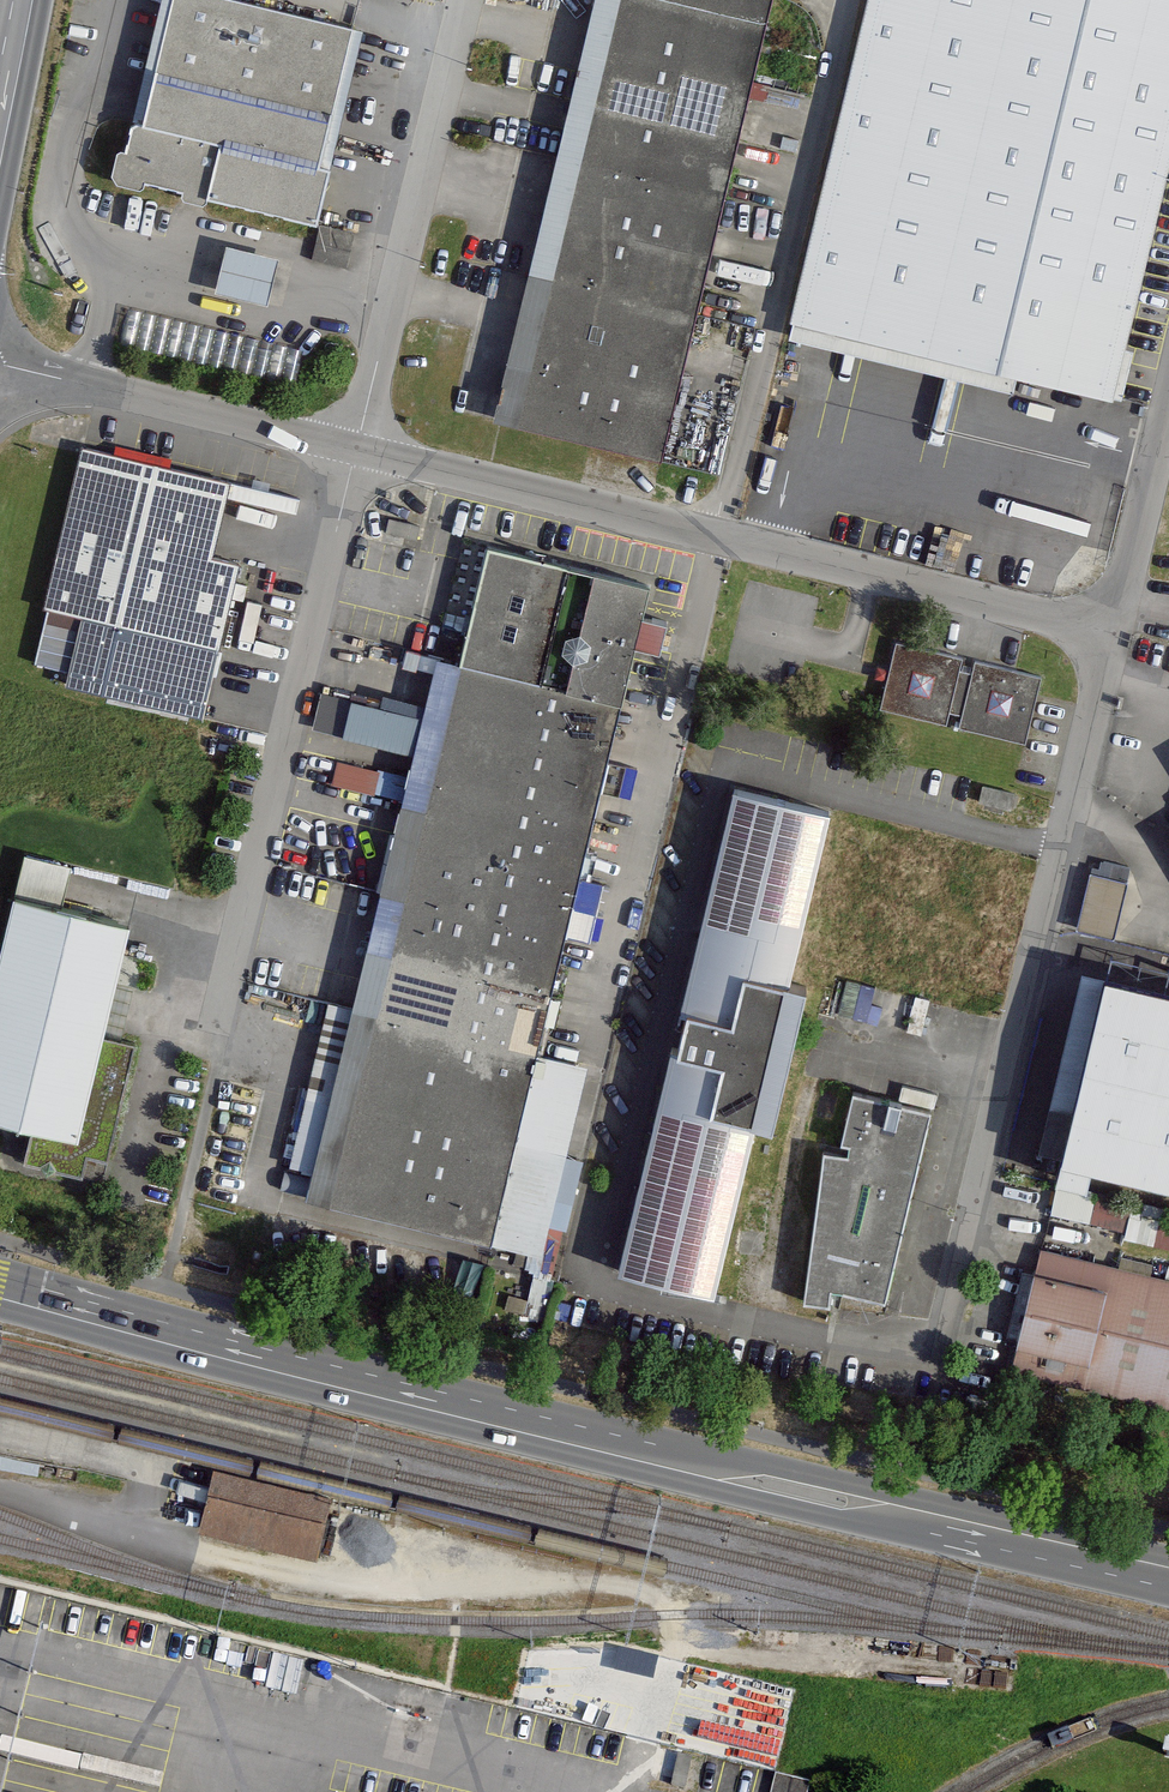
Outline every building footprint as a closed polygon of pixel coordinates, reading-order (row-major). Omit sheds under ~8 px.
[(316,220),(328,169),(319,167),(353,29),(232,0),(175,0),(144,126),(133,123),(127,151),(116,149),(112,167),(117,182),(141,188),(143,179),(316,220)] [(589,40),(754,81),(768,24),(670,0),(599,0),(589,40)] [(768,24),(774,0),(670,0),(768,24)] [(798,319),(1015,370),(1108,391),(1168,128),(1168,0),(872,0),(798,319)] [(589,40),(575,97),(740,137),(754,81),(589,40)] [(575,97),(561,155),(726,196),(740,137),(575,97)] [(561,155),(548,207),(627,227),(713,248),(726,196),(561,155)] [(610,297),(627,227),(548,207),(530,277),(610,297)] [(713,248),(627,227),(610,297),(696,318),(713,248)] [(275,258),(226,248),(218,291),(266,301),(275,258)] [(530,277),(496,419),(661,460),(696,318),(610,297),(530,277)] [(1015,370),(798,319),(793,340),(1010,390),(1015,370)] [(218,644),(237,564),(210,557),(224,498),(227,483),(84,450),(33,665),(69,673),(65,689),(200,720),(218,644)] [(297,500),(227,483),(224,498),(294,515),(297,500)] [(489,547),(461,664),(534,681),(561,565),(489,547)] [(561,565),(534,681),(621,702),(635,642),(658,648),(664,622),(642,617),(649,585),(561,565)] [(943,729),(946,715),(959,718),(956,732),(1025,750),(1040,678),(973,661),(970,675),(957,673),(961,659),(894,643),(876,711),(943,729)] [(440,659),(426,718),(520,741),(534,681),(461,664),(440,659)] [(534,681),(520,741),(607,761),(621,702),(534,681)] [(316,729),(417,753),(411,779),(505,801),(520,741),(426,718),(324,694),(316,729)] [(520,741),(505,801),(592,822),(607,761),(520,741)] [(381,789),(385,768),(340,759),(336,780),(381,789)] [(411,779),(398,833),(492,855),(505,801),(411,779)] [(788,983),(830,812),(735,789),(677,1024),(617,1266),(713,1290),(755,1119),(772,1123),(805,988),(788,983)] [(505,801),(492,855),(580,876),(592,822),(505,801)] [(398,833),(383,894),(478,917),(492,855),(398,833)] [(23,855),(13,897),(59,907),(68,866),(23,855)] [(492,855),(478,917),(564,937),(589,943),(604,881),(580,876),(492,855)] [(1124,884),(1090,876),(1079,926),(1113,933),(1124,884)] [(383,894),(367,960),(462,982),(478,917),(383,894)] [(127,923),(59,907),(13,897),(0,955),(0,1117),(35,1125),(27,1159),(79,1171),(84,1150),(107,1156),(133,1044),(101,1037),(127,923)] [(478,917),(462,982),(549,1003),(564,937),(478,917)] [(367,960),(355,1012),(449,1035),(462,982),(367,960)] [(1063,1154),(1105,978),(1082,972),(1040,1149),(1063,1154)] [(1105,978),(1063,1154),(1058,1176),(1085,1183),(1090,1162),(1168,1180),(1168,993),(1105,978)] [(462,982),(449,1035),(536,1055),(549,1003),(462,982)] [(317,1170),(355,1012),(329,1006),(292,1164),(317,1170)] [(317,1170),(311,1196),(406,1218),(449,1035),(355,1012),(317,1170)] [(449,1035),(406,1218),(492,1239),(536,1055),(449,1035)] [(583,1066),(536,1055),(492,1239),(540,1250),(583,1066)] [(849,1154),(824,1150),(804,1300),(828,1304),(831,1285),(885,1298),(928,1111),(853,1093),(841,1142),(851,1145),(849,1154)] [(1058,1185),(1053,1208),(1128,1225),(1126,1233),(1152,1239),(1159,1207),(1058,1185)] [(1168,1405),(1168,1282),(1041,1250),(1012,1365),(1168,1405)] [(192,1537),(312,1565),(327,1500),(207,1472),(192,1537)] [(582,1717),(785,1758),(800,1687),(596,1646),(582,1717)]
